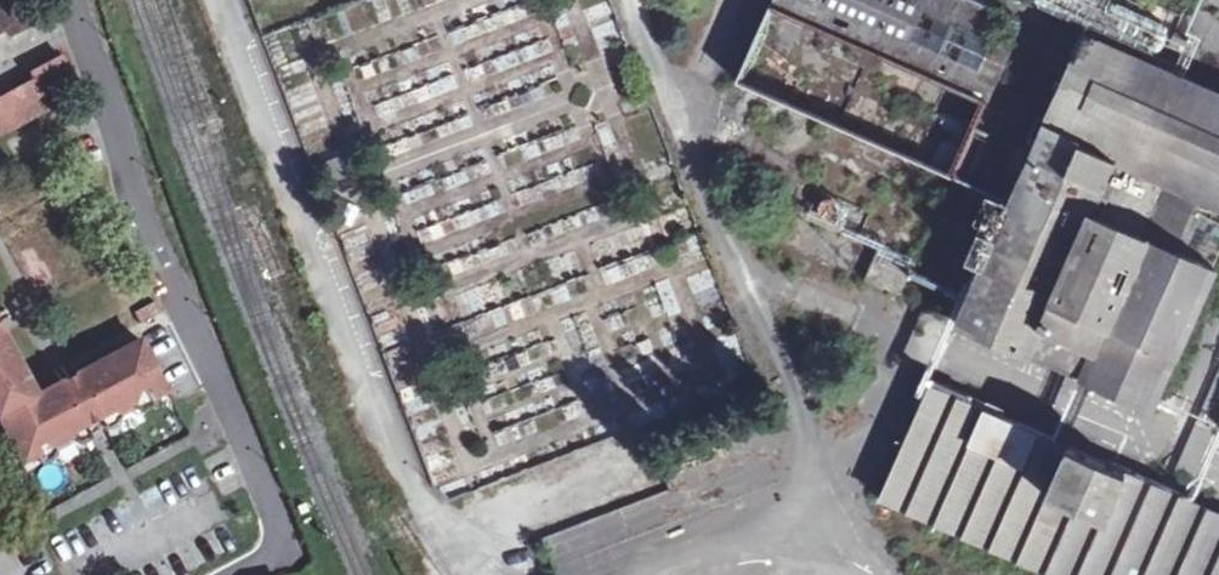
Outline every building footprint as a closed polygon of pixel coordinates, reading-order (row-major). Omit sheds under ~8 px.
[(41,0),(0,0),(0,28),(10,23),(16,31),(48,14),(41,0)] [(735,83),(950,180),(1013,43),(1068,69),(953,322),(1148,409),(1211,268),(1087,213),(1102,179),(1218,228),(1218,0),(772,0),(735,83)] [(66,46),(32,65),(38,74),(0,93),(0,137),(56,106),(50,97),(84,79),(66,46)] [(878,251),(866,279),(898,293),(910,265),(878,251)] [(4,327),(0,329),(0,413),(24,458),(39,450),(44,458),(54,452),(54,443),(62,438),(39,393),(30,376),(21,359),(4,327)] [(169,384),(144,338),(77,373),(105,426),(115,421),(119,410),(135,401),(143,406),(156,399),(153,392),(169,384)] [(39,393),(62,438),(72,434),(82,438),(94,432),(65,379),(39,393)] [(876,499),(1046,574),(1218,574),(1218,522),(1185,506),(1117,475),(1120,471),(1062,446),(1059,450),(925,389),(876,499)]
